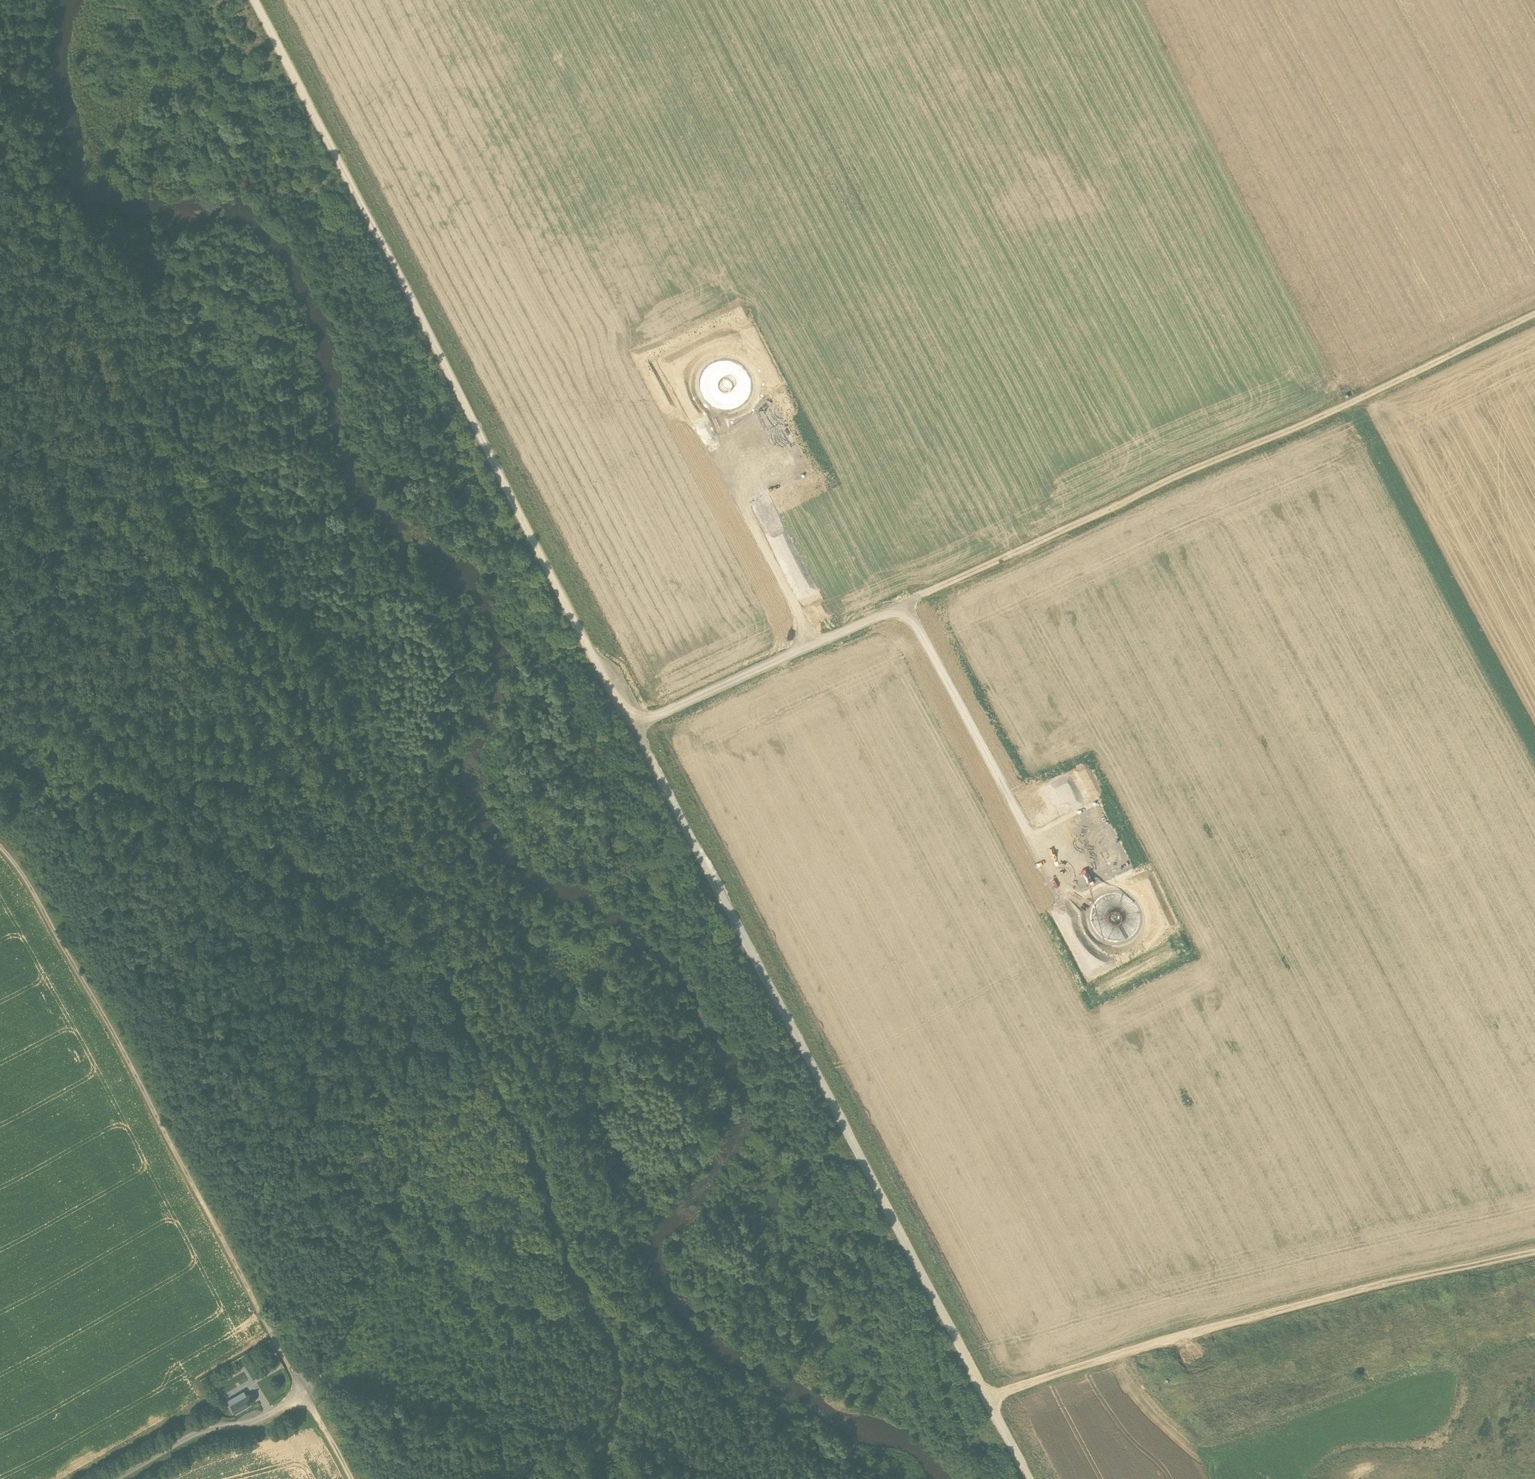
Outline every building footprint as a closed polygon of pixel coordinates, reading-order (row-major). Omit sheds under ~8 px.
[(227,1384),(235,1399),(253,1390),(253,1388),(254,1386),(255,1384),(255,1382),(254,1380),(252,1379),(250,1379),(248,1380),(246,1379),(243,1375),(227,1384)]
